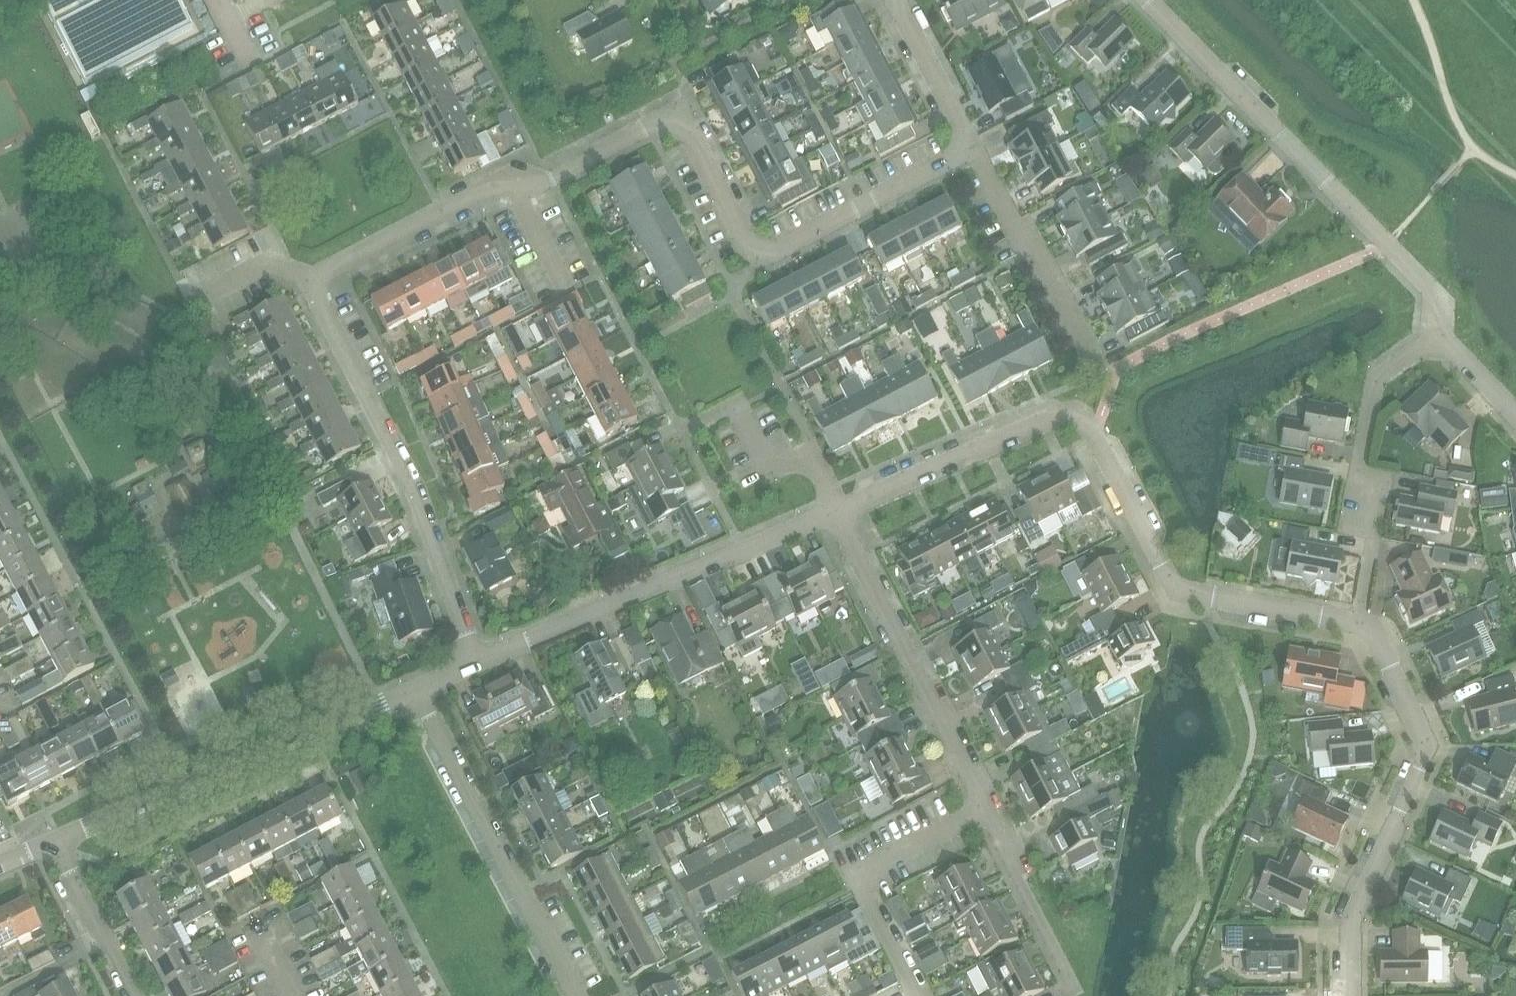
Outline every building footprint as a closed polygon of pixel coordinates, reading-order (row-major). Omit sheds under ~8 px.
[(57,33),(120,0),(40,0),(57,33)] [(57,33),(85,87),(193,30),(178,0),(120,0),(57,33)] [(441,11),(452,5),(450,0),(442,0),(436,3),(441,11)] [(711,15),(716,13),(720,15),(729,11),(729,6),(740,0),(703,0),(711,15)] [(942,1),(946,10),(948,12),(945,13),(947,17),(949,16),(953,22),(957,30),(1003,6),(1000,0),(944,0),(942,1)] [(1029,22),(1051,11),(1046,1),(1048,0),(1017,0),(1029,22)] [(1090,1),(1099,10),(1109,2),(1107,0),(1091,0),(1090,1)] [(822,13),(810,19),(819,36),(825,49),(833,45),(834,46),(835,46),(868,28),(857,8),(849,12),(844,2),(822,13)] [(374,21),(384,40),(416,23),(406,4),(374,21)] [(452,5),(441,11),(444,18),(448,16),(456,12),(452,5)] [(579,36),(592,62),(633,40),(619,13),(595,26),(589,13),(564,26),(571,40),(579,36)] [(1013,15),(1000,22),(1006,34),(1019,27),(1013,15)] [(1088,30),(1069,48),(1082,61),(1082,60),(1088,65),(1094,59),(1104,69),(1134,40),(1115,20),(1096,38),(1088,30)] [(416,23),(384,40),(394,60),(426,43),(426,42),(416,23)] [(792,27),(778,34),(784,45),(798,38),(792,27)] [(834,46),(844,65),(845,65),(878,48),(868,28),(835,46),(834,46)] [(329,49),(337,45),(331,33),(323,37),(329,49)] [(458,40),(456,41),(461,49),(473,43),(468,34),(458,40)] [(457,38),(443,45),(449,56),(454,53),(461,49),(456,41),(458,40),(457,38)] [(394,60),(404,79),(436,62),(426,43),(394,60)] [(473,43),(461,49),(462,51),(465,56),(476,50),(477,50),(474,45),(473,43)] [(997,58),(969,73),(982,100),(989,113),(1000,108),(1006,120),(1034,105),(1029,96),(1034,93),(1032,90),(1009,46),(994,54),(997,58)] [(844,65),(854,84),(888,67),(878,48),(845,65),(844,65)] [(1065,52),(1054,62),(1067,75),(1077,64),(1065,52)] [(298,66),(292,54),(277,62),(283,73),(298,66)] [(708,86),(719,106),(761,84),(750,64),(737,71),(731,61),(711,71),(716,81),(708,86)] [(436,62),(404,79),(414,97),(446,80),(436,62)] [(854,84),(864,104),(898,86),(888,67),(854,84)] [(800,74),(806,85),(814,80),(809,69),(800,74)] [(342,73),(322,84),(339,116),(340,115),(359,105),(342,73)] [(489,73),(477,79),(481,87),(493,81),(489,73)] [(1152,132),(1165,120),(1175,121),(1176,109),(1190,95),(1167,73),(1142,98),(1132,87),(1112,107),(1122,118),(1130,110),(1152,132)] [(254,74),(246,78),(249,82),(252,90),(253,89),(260,86),(254,74)] [(786,81),(792,92),(801,88),(795,77),(786,81)] [(246,78),(239,82),(244,92),(245,93),(246,93),(252,90),(249,82),(246,78)] [(446,80),(414,97),(416,100),(424,116),(456,99),(448,84),(446,80)] [(820,91),(814,80),(806,85),(811,96),(820,91)] [(493,81),(481,87),(485,94),(497,89),(493,81)] [(761,84),(719,106),(728,125),(763,108),(773,102),(763,83),(761,84)] [(322,84),(304,93),(320,125),(321,125),(339,116),(322,84)] [(866,127),(874,123),(875,122),(908,105),(898,86),(864,104),(856,108),(866,127)] [(806,99),(801,88),(792,92),(797,103),(806,99)] [(285,103),(284,104),(301,136),(302,135),(320,125),(304,93),(285,103)] [(1093,94),(1082,101),(1090,114),(1101,107),(1093,94)] [(1055,96),(1044,101),(1048,110),(1060,104),(1055,96)] [(456,99),(424,116),(426,119),(434,136),(466,119),(458,103),(456,99)] [(149,127),(156,140),(157,142),(192,124),(182,103),(149,120),(148,117),(132,126),(136,134),(149,127)] [(284,104),(265,114),(282,146),(301,136),(284,104)] [(908,105),(875,122),(874,123),(884,142),(874,147),(880,158),(916,139),(910,129),(918,125),(908,105)] [(728,125),(738,144),(772,126),(763,108),(728,125)] [(820,112),(826,123),(835,119),(829,108),(820,112)] [(1111,110),(1096,122),(1105,132),(1119,121),(1111,110)] [(509,111),(497,118),(500,125),(512,119),(509,111)] [(1008,148),(1019,168),(1060,146),(1050,127),(1054,125),(1047,112),(1008,133),(1014,145),(1008,148)] [(90,113),(81,118),(92,139),(101,135),(90,113)] [(262,156),(282,146),(265,114),(245,124),(262,156)] [(806,119),(812,130),(820,126),(815,115),(806,119)] [(466,119),(434,136),(435,138),(444,154),(476,138),(468,122),(466,119)] [(512,119),(500,125),(504,133),(507,131),(516,127),(512,119)] [(826,123),(832,134),(840,129),(835,119),(826,123)] [(1187,132),(1169,150),(1184,165),(1186,165),(1193,159),(1204,170),(1206,168),(1211,174),(1215,175),(1219,174),(1224,169),(1226,165),(1224,161),(1219,155),(1234,141),(1215,121),(1196,140),(1187,132)] [(144,149),(137,152),(140,158),(147,154),(148,155),(161,148),(167,161),(169,164),(204,146),(192,124),(157,142),(156,140),(143,147),(144,149)] [(738,144),(748,163),(782,146),(772,126),(738,144)] [(817,141),(826,137),(820,126),(812,130),(817,141)] [(1095,128),(1084,133),(1089,142),(1100,137),(1095,128)] [(120,131),(113,135),(116,141),(124,138),(120,131)] [(476,138),(444,154),(445,157),(454,175),(477,163),(478,162),(482,169),(490,165),(500,160),(501,159),(497,151),(487,132),(476,138)] [(831,145),(819,151),(828,169),(840,163),(831,145)] [(150,173),(141,177),(144,183),(153,179),(158,176),(158,177),(172,170),(178,182),(178,183),(180,186),(215,167),(204,146),(169,164),(167,161),(154,168),(155,170),(150,173)] [(748,163),(758,182),(792,165),(782,146),(748,163)] [(1029,187),(1035,184),(1041,196),(1080,175),(1073,163),(1070,165),(1060,146),(1019,168),(1029,187)] [(857,153),(844,159),(850,171),(851,171),(863,165),(857,153)] [(620,181),(609,187),(610,189),(646,170),(640,157),(614,170),(620,181)] [(782,209),(804,197),(819,190),(803,159),(792,165),(758,182),(769,203),(777,199),(782,209)] [(183,191),(190,204),(191,206),(226,188),(215,167),(180,186),(178,183),(165,190),(169,198),(183,191)] [(646,170),(610,189),(616,201),(653,182),(646,170)] [(1144,172),(1133,179),(1139,190),(1150,183),(1144,172)] [(1243,178),(1218,202),(1261,245),(1285,221),(1283,220),(1292,212),(1287,208),(1285,205),(1277,197),(1273,193),(1265,200),(1243,178)] [(653,182),(616,201),(623,214),(659,195),(653,182)] [(1057,219),(1067,239),(1090,227),(1108,217),(1099,199),(1103,196),(1096,183),(1056,204),(1062,216),(1057,219)] [(194,212),(201,225),(203,228),(237,209),(226,188),(191,206),(190,204),(176,211),(181,219),(194,212)] [(1138,191),(1125,198),(1128,204),(1142,198),(1138,191)] [(659,195),(623,214),(629,226),(666,207),(659,195)] [(156,197),(148,201),(152,208),(160,204),(156,197)] [(928,210),(927,210),(942,239),(945,238),(962,229),(947,200),(928,210)] [(666,207),(629,226),(636,239),(672,220),(666,207)] [(205,233),(210,244),(214,249),(248,231),(237,209),(203,228),(201,225),(188,232),(192,240),(205,233)] [(927,210),(908,220),(909,223),(912,228),(923,249),(925,248),(942,239),(927,210)] [(1067,239),(1078,258),(1084,255),(1090,267),(1129,246),(1122,233),(1118,235),(1108,217),(1090,227),(1067,239)] [(672,220),(636,239),(642,251),(679,232),(672,220)] [(889,230),(888,230),(904,259),(905,258),(914,254),(923,249),(912,228),(909,223),(908,220),(908,221),(889,230)] [(1149,228),(1148,228),(1154,240),(1155,239),(1165,234),(1159,223),(1149,228)] [(181,224),(173,228),(178,239),(180,238),(186,235),(181,224)] [(168,230),(163,233),(168,244),(173,241),(168,230)] [(888,230),(869,241),(884,270),(904,259),(888,230)] [(679,232),(642,251),(649,264),(686,245),(679,232)] [(186,235),(180,238),(184,245),(191,242),(187,234),(186,235)] [(1165,236),(1156,242),(1165,255),(1174,249),(1165,236)] [(168,244),(166,245),(170,253),(182,247),(182,246),(178,239),(173,241),(168,244)] [(488,241),(468,251),(469,254),(484,282),(489,293),(515,280),(508,268),(503,271),(501,267),(509,263),(498,242),(490,246),(488,241)] [(686,245),(649,264),(656,277),(692,258),(686,245)] [(833,260),(831,261),(846,290),(848,288),(866,279),(851,250),(844,254),(833,260)] [(449,261),(469,301),(488,292),(489,293),(469,254),(468,251),(449,261)] [(692,258),(656,277),(662,289),(699,270),(692,258)] [(430,271),(446,302),(465,292),(469,301),(449,261),(430,271)] [(813,270),(811,271),(827,300),(828,299),(846,290),(831,261),(813,270)] [(1097,296),(1107,316),(1149,294),(1139,275),(1143,273),(1136,261),(1097,281),(1103,292),(1097,296)] [(699,270),(662,289),(669,302),(705,283),(699,270)] [(961,275),(965,285),(976,279),(972,270),(961,275)] [(1193,270),(1182,276),(1189,287),(1200,281),(1193,270)] [(410,281),(427,312),(446,302),(430,271),(410,281)] [(811,271),(793,281),(808,310),(827,300),(811,271)] [(1009,273),(997,280),(1002,290),(1015,284),(1009,273)] [(950,281),(954,290),(965,285),(961,275),(950,281)] [(391,291),(407,322),(427,312),(410,281),(391,291)] [(773,291),(788,320),(808,310),(793,281),(773,291)] [(705,283),(669,302),(670,304),(680,298),(686,309),(712,295),(705,283)] [(876,287),(866,293),(879,318),(889,312),(876,287)] [(975,287),(964,294),(971,307),(983,301),(975,287)] [(924,295),(928,304),(938,299),(933,290),(924,295)] [(372,301),(385,326),(377,330),(380,336),(407,322),(391,291),(372,301)] [(767,331),(788,320),(773,291),(752,302),(767,331)] [(1118,335),(1124,332),(1130,344),(1169,323),(1162,310),(1158,312),(1149,294),(1107,316),(1118,335)] [(912,302),(916,310),(928,304),(924,295),(912,302)] [(963,295),(950,302),(957,315),(970,308),(963,295)] [(249,313),(233,321),(238,329),(251,322),(256,331),(258,335),(260,338),(295,320),(283,298),(250,315),(249,313)] [(907,300),(893,308),(899,319),(913,312),(907,300)] [(547,346),(557,341),(588,325),(578,305),(549,320),(547,316),(535,323),(547,346)] [(500,313),(505,322),(516,316),(511,307),(500,313)] [(1012,337),(1032,372),(1052,361),(1026,311),(1017,316),(1024,330),(1012,337)] [(489,319),(494,328),(505,322),(500,313),(489,319)] [(929,313),(914,321),(915,322),(924,340),(939,333),(929,314),(929,313)] [(886,315),(874,321),(879,330),(890,324),(886,315)] [(900,324),(895,326),(901,336),(914,329),(910,324),(910,323),(908,320),(908,319),(900,324)] [(262,343),(269,356),(271,360),(306,342),(295,320),(260,338),(258,335),(248,340),(245,342),(249,350),(262,343)] [(557,341),(567,360),(598,344),(588,325),(557,341)] [(211,326),(201,331),(206,340),(215,335),(211,326)] [(831,331),(836,341),(841,338),(845,336),(840,326),(831,331)] [(461,332),(467,343),(478,337),(472,327),(461,332)] [(983,334),(1011,383),(1032,372),(1012,337),(1000,343),(993,329),(983,334)] [(846,336),(851,345),(861,339),(856,330),(846,336)] [(450,338),(455,348),(467,343),(461,332),(450,338)] [(970,358),(989,394),(1011,383),(983,334),(975,338),(982,352),(970,358)] [(834,342),(839,351),(851,345),(846,336),(845,336),(841,338),(836,341),(834,342)] [(269,356),(256,363),(260,371),(273,364),(280,378),(282,382),(318,364),(306,342),(271,360),(269,356)] [(567,360),(577,379),(607,363),(598,344),(567,360)] [(423,353),(428,362),(439,356),(434,347),(423,353)] [(857,349),(845,355),(846,356),(851,367),(863,361),(858,350),(857,349)] [(233,351),(225,355),(229,362),(237,358),(233,351)] [(808,356),(813,365),(823,359),(818,351),(808,356)] [(886,351),(877,356),(881,364),(890,360),(886,351)] [(968,405),(989,394),(970,358),(959,364),(952,351),(942,356),(968,405)] [(423,353),(396,367),(400,376),(428,362),(423,353)] [(897,374),(917,409),(938,398),(919,362),(906,369),(899,355),(890,360),(897,374)] [(533,367),(527,356),(517,361),(523,372),(533,367)] [(796,362),(801,371),(813,365),(808,356),(796,362)] [(498,361),(496,362),(502,373),(512,368),(507,357),(498,361)] [(888,378),(876,385),(895,421),(897,420),(917,409),(897,374),(890,360),(881,364),(888,378)] [(425,381),(421,383),(430,404),(475,384),(471,376),(459,381),(454,369),(451,361),(422,373),(425,381)] [(577,379),(587,398),(617,382),(607,363),(577,379)] [(280,378),(266,384),(271,393),(284,386),(291,399),(293,403),(328,384),(318,364),(282,382),(280,378)] [(253,367),(247,371),(251,378),(257,374),(253,367)] [(508,385),(518,379),(512,368),(502,373),(508,385)] [(843,371),(835,375),(840,386),(848,382),(849,382),(843,371)] [(816,372),(803,379),(809,389),(822,382),(816,372)] [(858,377),(849,382),(856,395),(860,402),(875,431),(876,431),(895,421),(876,385),(865,391),(858,377)] [(587,422),(627,401),(617,382),(587,398),(596,417),(587,422)] [(847,400),(835,407),(854,443),(855,442),(875,431),(860,402),(856,395),(849,382),(848,382),(840,386),(847,400)] [(532,388),(537,399),(547,394),(541,383),(532,388)] [(291,399),(278,406),(282,414),(296,407),(302,420),(304,424),(339,406),(329,385),(328,384),(293,403),(291,399)] [(430,404),(439,423),(484,405),(479,392),(475,384),(430,404)] [(1429,432),(1445,450),(1465,431),(1449,413),(1452,410),(1430,387),(1403,412),(1426,436),(1429,432)] [(547,394),(537,399),(543,409),(552,404),(547,394)] [(517,400),(522,411),(532,406),(527,395),(517,400)] [(816,399),(807,404),(814,418),(833,454),(854,443),(835,407),(823,413),(816,399)] [(253,406),(251,407),(256,417),(257,419),(267,413),(269,413),(268,412),(262,401),(253,406)] [(627,401),(587,422),(597,441),(606,437),(637,421),(627,401)] [(1348,411),(1308,404),(1304,424),(1285,420),(1280,446),(1306,451),(1309,438),(1342,444),(1348,411)] [(439,423),(447,443),(492,424),(488,415),(484,405),(439,423)] [(306,428),(313,442),(315,446),(351,428),(339,406),(304,424),(302,420),(289,427),(293,435),(306,428)] [(524,410),(522,411),(528,423),(538,418),(532,406),(524,410)] [(557,413),(547,418),(547,419),(557,438),(566,433),(566,432),(567,432),(563,424),(557,414),(557,413)] [(447,443),(456,463),(500,444),(492,424),(447,443)] [(313,442),(300,449),(304,457),(318,450),(326,466),(361,448),(351,428),(315,446),(313,442)] [(566,433),(557,438),(559,441),(563,448),(572,443),(566,433)] [(547,434),(537,438),(543,450),(552,445),(551,444),(547,434)] [(202,443),(185,452),(186,453),(195,469),(211,460),(202,443)] [(456,463),(464,483),(509,464),(500,444),(456,463)] [(552,445),(543,450),(548,461),(549,461),(558,457),(557,456),(552,445)] [(626,466),(636,487),(673,468),(662,446),(637,459),(629,445),(607,456),(615,472),(626,466)] [(576,452),(573,453),(577,460),(580,459),(586,456),(583,449),(583,448),(576,451),(576,452)] [(1259,449),(1256,466),(1270,468),(1273,451),(1259,449)] [(1279,471),(1285,472),(1279,503),(1326,512),(1332,479),(1303,474),(1305,461),(1281,457),(1279,471)] [(580,460),(568,466),(571,471),(582,466),(585,465),(582,459),(580,460)] [(204,470),(211,483),(206,485),(212,496),(235,483),(229,473),(217,479),(211,466),(204,470)] [(632,489),(629,491),(640,512),(648,527),(655,523),(668,517),(668,516),(682,509),(681,507),(680,508),(674,496),(684,490),(673,468),(636,487),(632,489)] [(497,469),(464,483),(472,502),(468,504),(472,514),(474,518),(501,506),(499,501),(496,494),(506,490),(497,470),(497,469)] [(1058,469),(1039,478),(1065,528),(1082,519),(1095,513),(1102,509),(1091,489),(1090,487),(1084,490),(1072,496),(1065,482),(1058,469)] [(1449,482),(1450,478),(1471,482),(1473,474),(1450,469),(1449,474),(1436,471),(1434,480),(1449,482)] [(542,486),(538,488),(540,490),(550,511),(554,509),(562,504),(574,528),(580,539),(583,544),(599,535),(613,562),(630,552),(614,521),(610,515),(605,503),(604,502),(602,503),(594,507),(575,471),(552,483),(550,484),(550,483),(542,486)] [(1020,523),(1031,545),(1045,538),(1065,528),(1039,478),(1018,489),(1032,516),(1020,523)] [(169,490),(186,522),(203,512),(186,481),(169,490)] [(328,491),(317,497),(323,508),(335,503),(338,501),(347,520),(382,502),(372,482),(356,490),(356,491),(341,498),(335,488),(333,489),(328,491)] [(1453,521),(1458,494),(1454,493),(1455,485),(1438,482),(1437,490),(1421,487),(1418,500),(1401,497),(1396,526),(1440,534),(1443,519),(1453,521)] [(153,492),(147,483),(134,490),(139,500),(138,500),(143,508),(130,516),(137,527),(149,519),(151,522),(165,514),(157,502),(159,501),(154,492),(153,492)] [(12,510),(0,488),(0,489),(0,517),(12,510)] [(1504,489),(1480,492),(1482,511),(1507,508),(1504,489)] [(622,495),(606,503),(611,514),(627,506),(622,495)] [(976,511),(995,547),(1015,537),(995,500),(976,511)] [(347,520),(357,538),(346,544),(356,564),(389,547),(379,528),(392,522),(382,502),(347,520)] [(139,503),(130,508),(133,512),(141,508),(139,503)] [(515,522),(508,509),(485,521),(491,534),(515,522)] [(0,517),(0,546),(24,534),(24,533),(12,510),(0,517)] [(976,511),(957,520),(976,557),(982,568),(984,572),(993,567),(985,552),(995,547),(976,511)] [(1227,517),(1225,531),(1238,534),(1241,519),(1228,517),(1227,517)] [(938,530),(957,567),(967,562),(972,574),(982,568),(976,557),(957,520),(938,530)] [(310,524),(301,529),(305,538),(315,533),(310,524)] [(583,544),(580,539),(574,528),(567,532),(575,548),(583,544)] [(1303,580),(1309,587),(1317,582),(1331,585),(1338,586),(1344,552),(1338,551),(1308,546),(1311,532),(1287,528),(1284,542),(1292,544),(1286,576),(1303,580)] [(919,540),(938,577),(939,576),(957,567),(938,530),(919,540)] [(0,546),(0,561),(5,572),(34,556),(36,555),(24,534),(0,546)] [(487,593),(515,578),(494,537),(465,552),(487,593)] [(904,562),(897,566),(902,574),(910,591),(914,599),(915,599),(931,591),(926,583),(938,577),(919,540),(898,551),(904,562)] [(1029,549),(1025,541),(1017,545),(1021,553),(1029,549)] [(797,572),(816,609),(837,599),(834,595),(844,590),(824,549),(812,555),(815,562),(797,572)] [(1046,550),(1034,556),(1044,574),(1056,568),(1058,567),(1048,549),(1046,550)] [(1435,549),(1432,563),(1467,569),(1470,555),(1435,549)] [(1410,625),(1452,606),(1439,577),(1433,580),(1421,554),(1391,568),(1403,593),(1397,596),(1410,625)] [(5,572),(17,594),(48,578),(36,555),(5,572)] [(1082,578),(1091,596),(1129,576),(1119,557),(1092,571),(1085,558),(1062,570),(1070,584),(1082,578)] [(377,580),(371,583),(378,603),(383,601),(391,623),(398,644),(434,631),(417,582),(404,586),(399,572),(398,573),(394,561),(373,568),(375,574),(377,580)] [(332,565),(323,570),(327,579),(337,575),(332,565)] [(1038,565),(1027,570),(1031,577),(1042,572),(1038,565)] [(373,567),(363,571),(365,578),(375,574),(373,568),(373,567)] [(764,581),(785,621),(794,616),(796,619),(816,609),(797,572),(779,580),(777,575),(764,581)] [(1082,626),(1088,637),(1118,620),(1112,610),(1139,596),(1129,576),(1091,596),(1101,614),(1089,621),(1089,622),(1082,626)] [(17,594),(29,616),(59,600),(48,578),(17,594)] [(342,598),(352,595),(346,578),(336,581),(342,598)] [(1011,579),(1000,584),(1004,592),(1015,586),(1011,579)] [(737,601),(757,640),(778,629),(776,625),(785,621),(764,581),(753,586),(756,592),(737,601)] [(1030,585),(1026,588),(1031,598),(1037,591),(1037,582),(1030,585)] [(992,589),(981,594),(985,601),(995,596),(992,589)] [(546,594),(538,603),(547,610),(555,601),(546,594)] [(970,596),(962,600),(967,610),(975,605),(970,596)] [(29,616),(41,638),(71,622),(59,600),(29,616)] [(716,607),(705,611),(717,635),(726,651),(736,646),(737,650),(742,660),(747,657),(761,650),(756,640),(757,640),(737,601),(727,607),(719,605),(716,607)] [(952,606),(940,612),(945,622),(957,615),(952,606)] [(933,608),(915,617),(921,630),(940,621),(933,608)] [(1489,621),(1483,609),(1452,624),(1457,635),(1428,648),(1442,678),(1487,658),(1473,628),(1489,621)] [(953,649),(963,669),(1001,650),(991,632),(1004,625),(997,611),(974,623),(980,635),(953,649)] [(0,617),(0,632),(11,626),(5,614),(0,617)] [(680,686),(723,664),(707,634),(695,641),(683,618),(653,634),(680,686)] [(1088,637),(1061,651),(1069,664),(1095,651),(1108,644),(1117,663),(1121,661),(1124,668),(1131,670),(1142,664),(1144,657),(1141,651),(1155,643),(1144,623),(1125,633),(1118,620),(1095,633),(1088,637)] [(41,638),(53,661),(83,645),(71,622),(41,638)] [(646,684),(660,678),(637,628),(623,634),(646,684)] [(0,645),(0,660),(23,648),(17,636),(0,645)] [(601,644),(576,657),(592,690),(576,699),(577,700),(578,699),(591,724),(596,725),(609,719),(610,714),(605,704),(626,693),(613,668),(619,665),(613,653),(607,642),(601,644)] [(59,672),(17,694),(23,706),(95,668),(83,645),(53,661),(59,672)] [(1348,713),(1349,708),(1361,711),(1366,685),(1354,682),(1336,678),(1340,658),(1291,649),(1283,689),(1325,697),(1323,708),(1348,713)] [(1001,676),(1007,687),(1030,676),(1023,662),(1010,669),(1001,650),(963,669),(974,690),(1001,676)] [(862,652),(849,659),(854,669),(867,663),(862,652)] [(29,658),(5,671),(11,683),(35,670),(29,658)] [(833,699),(843,719),(880,698),(875,688),(878,679),(871,666),(832,686),(837,697),(833,699)] [(180,683),(173,671),(163,677),(169,689),(180,683)] [(496,683),(516,721),(531,713),(535,720),(554,710),(542,687),(531,693),(520,671),(496,683)] [(812,673),(800,679),(807,694),(819,688),(812,673)] [(90,676),(80,682),(85,690),(87,695),(97,690),(90,676)] [(986,713),(996,733),(1040,710),(1030,691),(1036,688),(1030,676),(1007,687),(1013,699),(986,713)] [(1515,691),(1515,688),(1513,676),(1486,683),(1489,697),(1468,702),(1476,734),(1515,724),(1515,694),(1515,691)] [(70,687),(69,687),(74,696),(85,690),(80,682),(70,687)] [(479,707),(468,713),(473,723),(482,738),(487,748),(505,739),(500,729),(516,721),(496,683),(473,695),(478,705),(479,707)] [(105,704),(97,690),(87,695),(95,709),(105,704)] [(1096,693),(1086,698),(1095,716),(1105,712),(1096,693)] [(768,696),(756,703),(763,716),(769,713),(775,710),(768,696)] [(857,737),(862,746),(902,725),(896,713),(887,711),(880,698),(843,719),(853,739),(857,737)] [(35,705),(42,718),(53,713),(46,699),(35,705)] [(1081,699),(1073,704),(1079,715),(1088,711),(1081,699)] [(105,716),(121,746),(144,734),(128,704),(105,716)] [(1040,710),(996,733),(1006,753),(1034,739),(1040,750),(1054,742),(1062,738),(1072,733),(1066,721),(1055,726),(1050,728),(1040,710)] [(60,727),(53,713),(42,718),(50,733),(60,727)] [(83,728),(99,758),(121,746),(105,716),(92,723),(87,715),(79,719),(83,727),(83,728)] [(776,715),(765,721),(771,731),(781,726),(776,715)] [(8,720),(0,724),(0,735),(8,751),(21,744),(8,720)] [(1341,722),(1308,725),(1311,755),(1329,753),(1331,769),(1374,765),(1371,733),(1342,736),(1341,722)] [(863,757),(874,779),(912,758),(905,746),(909,738),(902,725),(862,746),(867,755),(863,757)] [(60,739),(76,770),(99,758),(83,728),(60,739)] [(576,736),(563,742),(569,754),(582,748),(576,736)] [(38,751),(54,781),(76,770),(60,739),(38,751)] [(1011,780),(1021,800),(1071,774),(1066,764),(1054,742),(1040,750),(1033,753),(1039,765),(1011,780)] [(15,763),(31,793),(54,781),(38,751),(15,763)] [(1515,767),(1515,760),(1496,751),(1490,765),(1470,755),(1456,783),(1499,803),(1515,767)] [(0,761),(0,797),(3,796),(8,805),(31,793),(15,763),(11,755),(0,761)] [(503,773),(493,779),(500,791),(510,786),(541,769),(534,756),(503,773)] [(918,770),(912,758),(874,779),(884,798),(887,796),(893,806),(933,786),(926,773),(918,770)] [(799,763),(790,768),(795,778),(795,779),(805,775),(799,763)] [(1276,763),(1270,776),(1276,778),(1287,775),(1289,769),(1276,763)] [(351,775),(361,794),(371,789),(361,770),(351,775)] [(775,774),(762,781),(762,782),(768,794),(782,787),(776,775),(775,774)] [(809,774),(806,776),(797,780),(805,795),(817,789),(809,774)] [(1071,774),(1021,800),(1032,819),(1068,800),(1070,800),(1076,811),(1083,807),(1100,798),(1093,785),(1081,792),(1071,774)] [(512,792),(522,810),(553,794),(544,775),(512,792)] [(1290,828),(1334,848),(1348,818),(1325,807),(1331,794),(1302,781),(1296,795),(1304,799),(1290,828)] [(303,801),(319,831),(342,819),(326,788),(303,801)] [(751,788),(741,793),(746,803),(756,798),(751,788)] [(593,789),(585,792),(589,800),(596,796),(593,789)] [(1118,789),(1108,794),(1113,805),(1116,810),(1119,809),(1123,807),(1122,803),(1124,802),(1124,800),(1118,789)] [(670,790),(654,798),(661,812),(677,805),(670,790)] [(522,810),(532,830),(563,813),(553,794),(522,810)] [(1090,820),(1113,808),(1107,795),(1100,798),(1083,807),(1090,820)] [(589,802),(599,820),(608,815),(599,797),(589,802)] [(280,812),(301,853),(302,852),(297,843),(319,831),(303,801),(280,812)] [(828,803),(813,811),(829,840),(844,832),(828,803)] [(790,806),(778,812),(785,827),(803,862),(825,850),(807,815),(798,820),(790,806)] [(1257,807),(1250,821),(1264,827),(1266,822),(1262,809),(1257,807)] [(258,824),(274,855),(289,847),(294,857),(301,853),(280,812),(258,824)] [(764,838),(781,874),(802,862),(778,812),(765,819),(773,834),(764,838)] [(1491,849),(1502,825),(1479,814),(1474,826),(1444,812),(1430,841),(1468,859),(1475,842),(1491,849)] [(532,830),(541,849),(573,832),(563,813),(532,830)] [(1098,841),(1087,820),(1050,839),(1061,860),(1066,857),(1071,868),(1099,854),(1093,843),(1098,841)] [(1248,823),(1242,835),(1259,843),(1265,831),(1248,823)] [(235,836),(251,866),(274,855),(258,824),(235,836)] [(735,834),(761,884),(781,874),(764,838),(755,843),(747,828),(735,834)] [(669,830),(656,837),(662,850),(676,843),(669,830)] [(541,849),(552,869),(584,853),(573,832),(541,849)] [(730,855),(721,860),(740,895),(761,884),(735,834),(723,841),(730,855)] [(1106,835),(1104,847),(1114,849),(1116,836),(1106,835)] [(213,847),(229,878),(251,866),(235,836),(213,847)] [(319,843),(327,857),(336,852),(328,839),(319,843)] [(190,860),(206,890),(229,878),(213,847),(190,860)] [(661,866),(652,848),(642,852),(652,871),(661,866)] [(705,850),(693,856),(700,871),(718,906),(739,895),(740,895),(721,860),(713,865),(705,850)] [(327,857),(334,870),(343,865),(336,852),(327,857)] [(1271,862),(1257,891),(1258,892),(1278,902),(1302,913),(1316,885),(1309,881),(1309,880),(1307,875),(1312,865),(1287,853),(1280,866),(1271,862)] [(595,861),(574,872),(585,893),(620,874),(610,854),(603,857),(595,861)] [(678,883),(696,918),(717,906),(700,871),(693,856),(680,863),(688,878),(678,883)] [(177,879),(191,872),(186,862),(172,869),(177,879)] [(275,867),(281,880),(291,875),(284,862),(275,867)] [(935,884),(945,903),(983,883),(973,864),(935,884)] [(307,866),(296,871),(302,883),(313,877),(307,866)] [(321,884),(333,907),(364,891),(352,868),(321,884)] [(1440,917),(1449,899),(1461,904),(1472,881),(1449,870),(1443,884),(1416,871),(1403,900),(1440,917)] [(585,893),(598,917),(634,900),(620,874),(585,893)] [(288,893),(298,888),(291,875),(281,880),(288,893)] [(118,898),(130,921),(160,906),(148,882),(118,898)] [(945,903),(956,924),(961,921),(961,920),(993,902),(983,883),(945,903)] [(236,891),(249,915),(260,909),(247,885),(236,891)] [(225,896),(237,921),(249,915),(236,891),(225,896)] [(333,907),(345,930),(376,913),(364,891),(333,907)] [(674,891),(665,895),(674,913),(683,909),(674,891)] [(888,903),(900,927),(911,921),(899,897),(888,903)] [(3,913),(18,943),(32,936),(35,943),(46,938),(27,900),(3,913)] [(598,917),(609,938),(644,920),(634,900),(598,917)] [(961,920),(961,921),(956,924),(953,925),(957,934),(966,929),(970,939),(1008,919),(998,900),(993,903),(993,902),(961,920)] [(193,910),(198,919),(212,912),(207,903),(193,910)] [(312,904),(288,916),(294,928),(318,915),(312,904)] [(130,921),(142,943),(172,927),(160,906),(130,921)] [(669,906),(659,911),(664,920),(674,915),(669,906)] [(185,926),(198,919),(193,910),(180,917),(185,926)] [(828,925),(848,963),(849,963),(851,967),(882,950),(880,947),(861,910),(849,916),(848,914),(828,925)] [(18,943),(3,913),(0,914),(0,968),(10,963),(4,951),(18,943)] [(350,941),(311,961),(317,972),(341,960),(357,951),(387,935),(376,913),(345,930),(350,941)] [(922,915),(911,921),(900,927),(906,938),(928,927),(922,915)] [(312,918),(294,928),(296,930),(300,939),(318,929),(317,928),(312,918)] [(1019,939),(1008,919),(970,939),(981,959),(1019,939)] [(609,938),(620,960),(655,941),(644,920),(609,938)] [(1497,933),(1479,924),(1472,937),(1490,947),(1497,933)] [(1500,936),(1511,942),(1512,939),(1514,939),(1515,932),(1515,931),(1511,930),(1506,924),(1500,936)] [(809,935),(826,967),(827,967),(830,973),(848,963),(828,925),(809,935)] [(142,943),(153,965),(183,949),(172,927),(142,943)] [(1267,943),(1267,929),(1226,930),(1226,952),(1247,952),(1247,974),(1268,974),(1268,976),(1281,976),(1281,974),(1297,974),(1297,942),(1267,943)] [(696,934),(687,938),(692,947),(700,943),(696,934)] [(1429,983),(1428,951),(1421,951),(1421,934),(1394,934),(1394,953),(1382,953),(1382,983),(1429,983)] [(399,958),(387,935),(357,951),(363,963),(348,971),(354,981),(399,958)] [(790,945),(807,977),(826,967),(809,935),(790,945)] [(203,953),(209,965),(221,958),(232,952),(227,941),(203,953)] [(666,961),(655,941),(620,960),(630,980),(666,961)] [(937,943),(914,954),(920,965),(942,954),(937,943)] [(771,954),(788,987),(807,977),(790,945),(771,954)] [(153,965),(165,988),(195,972),(183,949),(153,965)] [(27,962),(33,973),(56,962),(51,951),(27,962)] [(993,958),(976,967),(990,993),(996,990),(1034,970),(1024,951),(997,965),(993,958)] [(221,958),(209,965),(214,976),(238,964),(232,952),(221,958)] [(767,995),(770,995),(788,987),(771,954),(751,965),(767,995)] [(942,954),(920,965),(926,976),(948,965),(942,954)] [(354,981),(354,982),(368,975),(379,995),(380,995),(411,980),(399,958),(354,981)] [(317,972),(323,983),(347,971),(341,960),(317,972)] [(743,995),(767,995),(751,965),(732,975),(743,995)] [(720,967),(707,974),(713,985),(726,978),(720,967)] [(999,995),(1034,995),(1045,991),(1034,970),(996,990),(999,995)] [(1506,973),(1492,971),(1490,985),(1496,985),(1505,977),(1506,973)] [(169,995),(205,995),(207,995),(195,972),(165,988),(169,995)] [(893,972),(879,979),(885,991),(899,984),(898,983),(893,972)] [(865,995),(875,995),(878,994),(868,975),(861,979),(857,981),(865,995)] [(1202,977),(1194,978),(1195,989),(1206,989),(1206,981),(1202,977)] [(411,980),(380,995),(419,995),(411,980)] [(674,981),(646,995),(682,995),(674,981)] [(852,995),(865,995),(857,981),(847,986),(852,995)] [(68,983),(46,995),(40,984),(17,995),(75,995),(68,983)] [(720,993),(722,995),(734,995),(730,987),(723,991),(720,993)]
